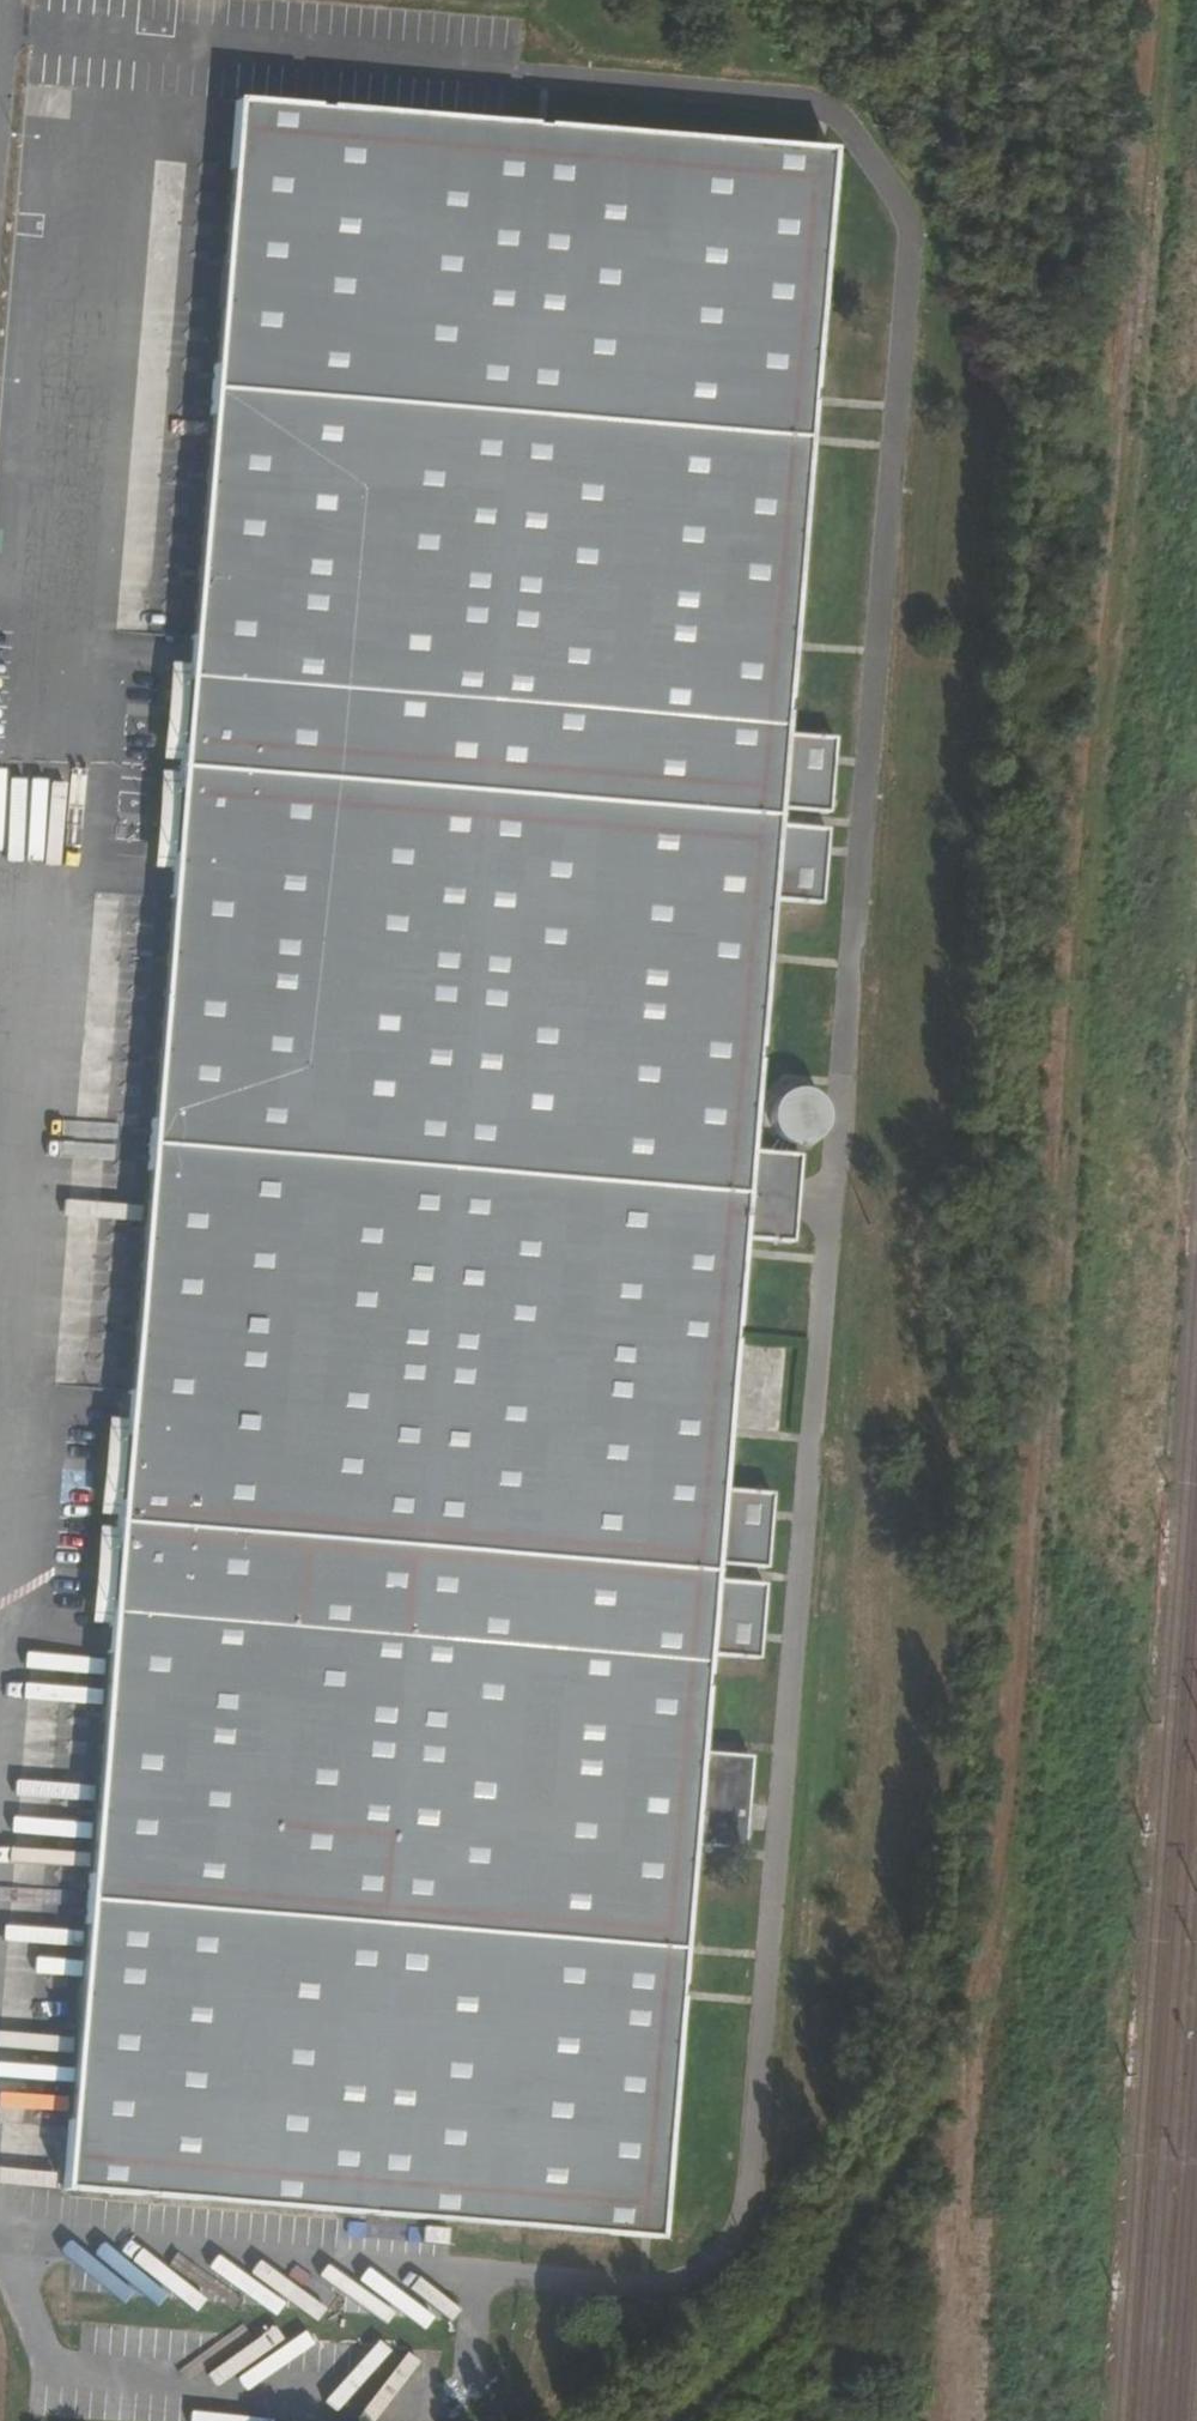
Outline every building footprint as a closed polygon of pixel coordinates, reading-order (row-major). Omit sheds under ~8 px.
[(65,2202),(667,2251),(711,1695),(766,1699),(771,1624),(717,1620),(717,1604),(773,1609),(778,1533),(724,1530),(747,1240),(802,1244),(809,1154),(755,1149),(777,860),(832,864),(838,788),(784,784),(785,770),(840,773),(845,698),(792,694),(835,141),(233,97),(65,2202)] [(831,1046),(835,1039),(837,1032),(837,1028),(835,1021),(832,1014),(827,1009),(821,1005),(814,1002),(806,1002),(799,1004),(793,1008),(787,1013),(784,1020),(782,1027),(782,1034),(783,1038),(787,1045),(792,1050),(798,1054),(805,1056),(813,1057),(820,1055),(826,1051),(831,1046)] [(826,1122),(829,1116),(830,1108),(830,1104),(828,1097),(824,1090),(819,1085),(812,1082),(805,1080),(797,1080),(790,1083),(784,1087),(780,1093),(776,1100),(775,1107),(776,1114),(777,1118),(781,1125),(787,1130),(793,1133),(800,1135),(808,1135),(815,1132),(821,1128),(826,1122)]
